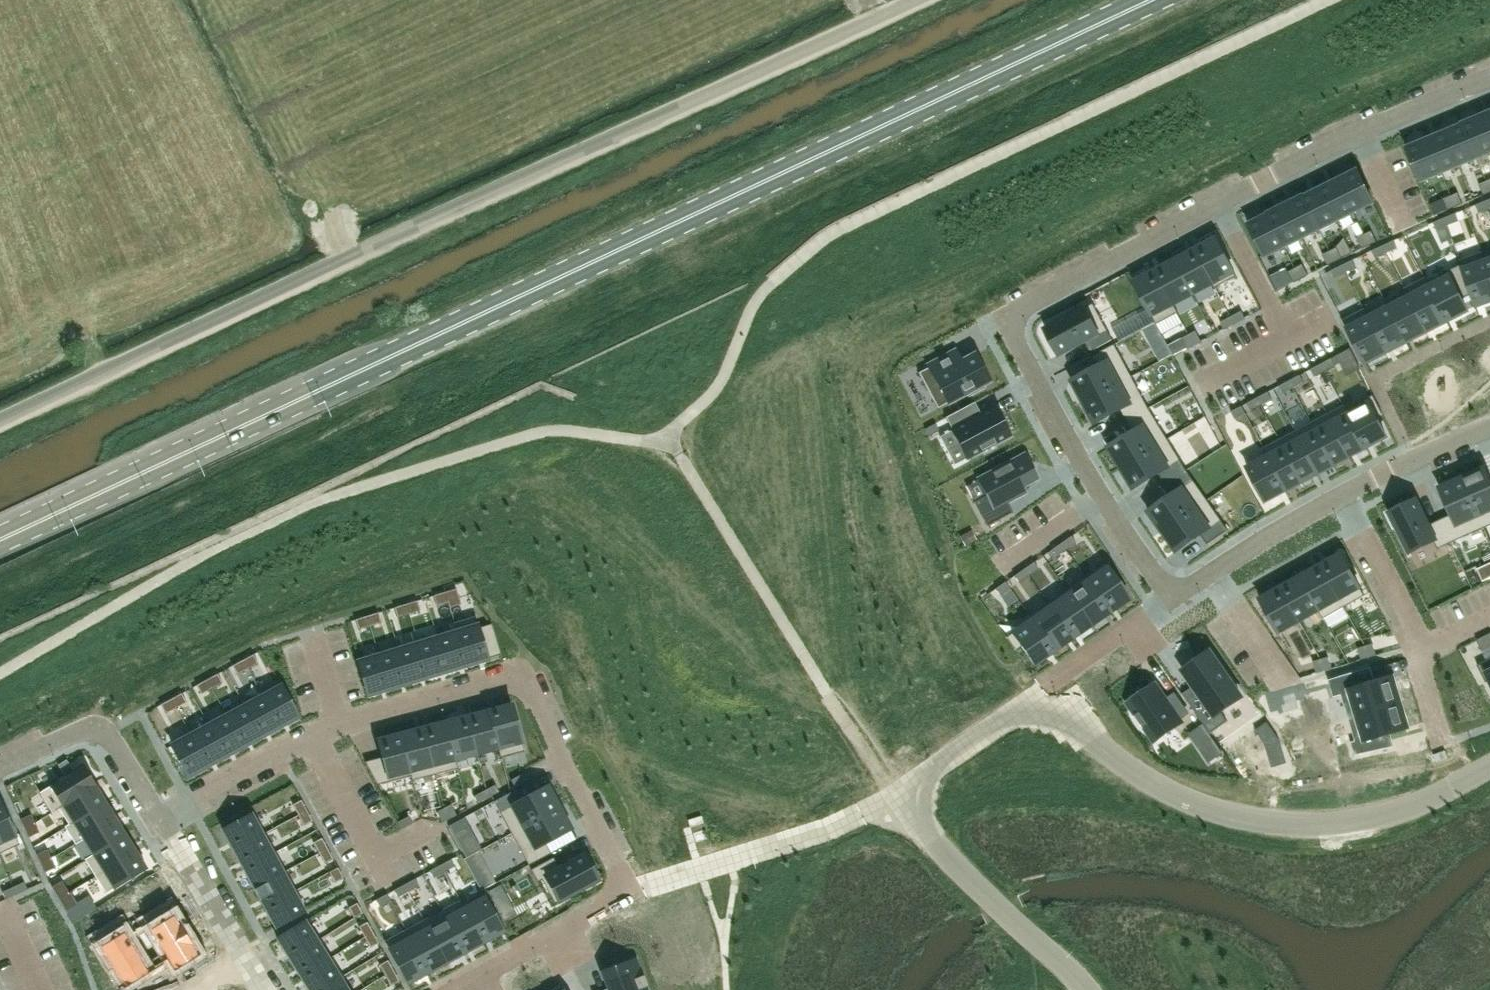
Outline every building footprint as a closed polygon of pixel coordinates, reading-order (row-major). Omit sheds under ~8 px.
[(1480,117),(1489,140),(1489,113),(1480,117)] [(1463,124),(1477,158),(1489,153),(1489,140),(1480,117),(1463,124)] [(1463,124),(1445,131),(1459,166),(1477,158),(1463,124)] [(1445,131),(1427,138),(1441,173),(1459,166),(1445,131)] [(1427,138),(1406,147),(1420,182),(1441,173),(1427,138)] [(1357,169),(1337,180),(1354,213),(1374,203),(1357,169)] [(1337,180),(1320,188),(1336,222),(1354,213),(1337,180)] [(1479,184),(1483,195),(1489,192),(1489,190),(1486,181),(1479,184)] [(1320,188),(1303,197),(1319,230),(1336,222),(1320,188)] [(1458,192),(1450,195),(1455,207),(1463,203),(1458,192)] [(1450,195),(1443,199),(1448,210),(1455,207),(1450,195)] [(1303,197),(1285,205),(1302,239),(1319,230),(1303,197)] [(1487,200),(1476,205),(1479,212),(1489,207),(1487,200)] [(1285,205),(1268,214),(1285,247),(1302,239),(1285,205)] [(1456,213),(1444,217),(1447,225),(1459,220),(1456,213)] [(1268,214),(1248,224),(1265,257),(1285,247),(1268,214)] [(1444,217),(1433,222),(1436,229),(1447,225),(1444,217)] [(1371,230),(1364,234),(1369,245),(1377,241),(1371,230)] [(1364,234),(1357,238),(1362,249),(1369,245),(1364,234)] [(1216,238),(1195,249),(1213,283),(1212,283),(1215,288),(1236,276),(1216,238)] [(1394,240),(1383,245),(1386,253),(1397,247),(1394,240)] [(1383,245),(1372,250),(1375,258),(1386,253),(1383,245)] [(1337,247),(1329,251),(1335,262),(1342,258),(1337,247)] [(1195,249),(1175,260),(1193,294),(1212,283),(1213,283),(1195,249)] [(1329,251),(1322,254),(1327,265),(1335,262),(1329,251)] [(1459,260),(1461,265),(1462,269),(1471,294),(1475,305),(1489,300),(1489,276),(1485,261),(1486,261),(1482,252),(1459,260)] [(1175,260),(1155,271),(1173,304),(1174,304),(1193,294),(1175,260)] [(1352,260),(1342,265),(1345,272),(1356,267),(1352,260)] [(1302,264),(1295,268),(1301,278),(1308,274),(1302,264)] [(1342,265),(1331,270),(1334,277),(1345,272),(1342,265)] [(1428,282),(1427,282),(1429,286),(1446,320),(1468,309),(1462,299),(1471,294),(1462,269),(1461,265),(1428,282)] [(1295,268),(1288,272),(1294,282),(1301,278),(1295,268)] [(1155,271),(1134,282),(1156,324),(1178,312),(1174,304),(1173,304),(1155,271)] [(1425,277),(1403,289),(1406,293),(1406,292),(1409,297),(1426,331),(1446,320),(1429,286),(1427,282),(1428,282),(1425,277)] [(1406,293),(1385,303),(1387,308),(1388,307),(1406,341),(1426,331),(1409,297),(1406,292),(1406,293)] [(1057,321),(1045,327),(1059,354),(1084,341),(1090,351),(1112,339),(1093,303),(1058,323),(1057,321)] [(1369,317),(1368,317),(1385,351),(1406,341),(1388,307),(1387,308),(1369,317)] [(1364,308),(1342,320),(1364,362),(1385,351),(1368,317),(1369,317),(1364,308)] [(1119,341),(1155,322),(1148,309),(1112,328),(1119,341)] [(1241,311),(1231,316),(1235,324),(1245,318),(1241,311)] [(1231,316),(1220,322),(1224,329),(1235,324),(1231,316)] [(1161,333),(1156,324),(1155,322),(1144,328),(1149,339),(1161,333)] [(1201,332),(1191,338),(1194,345),(1205,339),(1201,332)] [(1191,338),(1180,344),(1184,351),(1194,345),(1191,338)] [(1074,382),(1072,383),(1077,392),(1079,391),(1084,401),(1132,376),(1115,344),(1092,356),(1098,367),(1073,380),(1074,382)] [(929,367),(918,372),(937,408),(966,392),(968,396),(984,387),(982,384),(988,381),(974,354),(949,367),(945,358),(947,357),(946,355),(928,365),(929,367)] [(1332,358),(1321,364),(1325,371),(1335,365),(1332,358)] [(1321,364),(1310,369),(1314,376),(1325,371),(1321,364)] [(1300,375),(1289,381),(1293,388),(1304,382),(1300,375)] [(1132,376),(1084,401),(1089,411),(1088,412),(1093,422),(1095,421),(1095,422),(1121,409),(1127,421),(1149,408),(1132,376)] [(1289,381),(1279,386),(1282,393),(1293,388),(1289,381)] [(1268,392),(1257,397),(1261,404),(1272,399),(1268,392)] [(1346,409),(1345,410),(1348,414),(1366,448),(1387,436),(1377,417),(1380,415),(1383,414),(1373,395),(1371,396),(1346,409)] [(1257,397),(1247,403),(1251,410),(1261,404),(1257,397)] [(1344,405),(1327,414),(1350,456),(1366,448),(1348,414),(1345,410),(1346,409),(1344,405)] [(966,406),(945,417),(967,458),(1009,435),(994,407),(973,418),(966,406)] [(1242,406),(1231,412),(1235,419),(1245,413),(1242,406)] [(1134,432),(1109,447),(1116,458),(1115,459),(1120,468),(1168,439),(1149,408),(1127,421),(1134,432)] [(1327,414),(1311,422),(1334,464),(1350,456),(1327,414)] [(1311,422),(1296,431),(1318,473),(1334,464),(1311,422)] [(1296,431),(1280,439),(1302,481),(1318,473),(1296,431)] [(1168,439),(1120,468),(1126,477),(1127,476),(1134,488),(1159,473),(1165,484),(1187,470),(1168,439)] [(1280,439),(1263,448),(1267,457),(1268,456),(1286,490),(1302,481),(1280,439)] [(986,495),(974,501),(987,526),(1012,512),(1007,501),(1024,491),(1021,486),(1036,478),(1024,454),(978,479),(986,495)] [(1267,457),(1247,467),(1265,501),(1286,490),(1268,456),(1267,457)] [(1462,477),(1463,478),(1462,478),(1484,528),(1489,525),(1489,482),(1484,469),(1473,474),(1472,472),(1462,477)] [(1150,512),(1149,513),(1155,522),(1157,521),(1163,531),(1207,500),(1187,470),(1165,484),(1173,495),(1149,511),(1150,512)] [(1452,514),(1440,519),(1451,542),(1484,528),(1462,478),(1452,483),(1451,481),(1441,486),(1442,487),(1440,488),(1452,514)] [(1163,531),(1162,532),(1168,541),(1169,540),(1177,550),(1200,534),(1207,544),(1228,530),(1207,500),(1163,531)] [(1416,500),(1389,513),(1395,525),(1396,524),(1410,552),(1434,540),(1438,549),(1451,542),(1440,519),(1428,525),(1416,500)] [(960,536),(965,545),(973,540),(969,532),(960,536)] [(1071,535),(1061,542),(1066,549),(1075,542),(1071,535)] [(1061,542),(1051,549),(1056,556),(1066,549),(1061,542)] [(1341,553),(1320,565),(1344,607),(1365,595),(1341,553)] [(1034,562),(1024,568),(1028,575),(1038,568),(1034,562)] [(1320,565),(1301,576),(1319,610),(1318,610),(1323,618),(1344,607),(1320,565)] [(1107,566),(1087,580),(1109,611),(1129,598),(1107,566)] [(1485,567),(1478,571),(1482,581),(1489,578),(1485,567)] [(1024,568),(1014,575),(1018,582),(1028,575),(1024,568)] [(1301,576),(1281,587),(1299,621),(1318,610),(1319,610),(1301,576)] [(1087,580),(1068,593),(1090,624),(1109,611),(1087,580)] [(1005,581),(995,588),(1000,595),(1010,588),(1005,581)] [(1281,587),(1260,599),(1278,632),(1299,621),(1281,587)] [(456,588),(444,592),(447,602),(449,607),(461,604),(456,588)] [(444,592),(433,595),(436,605),(447,602),(444,592)] [(1068,593),(1050,606),(1072,637),(1090,624),(1068,593)] [(417,600),(406,604),(408,613),(420,610),(417,600)] [(406,604),(394,607),(397,617),(408,613),(406,604)] [(1050,606),(1031,619),(1053,650),(1072,637),(1050,606)] [(378,612),(366,616),(370,625),(381,622),(378,612)] [(366,616),(355,619),(358,629),(370,625),(366,616)] [(474,616),(453,623),(456,632),(457,632),(467,664),(501,654),(492,623),(478,628),(474,616)] [(1031,619),(1011,632),(1033,664),(1053,650),(1031,619)] [(456,632),(437,638),(447,670),(467,664),(457,632),(456,632)] [(1476,640),(1482,651),(1489,646),(1489,633),(1476,640)] [(437,638),(418,643),(428,676),(447,670),(437,638)] [(418,643),(398,649),(408,682),(428,676),(418,643)] [(1374,643),(1366,645),(1370,657),(1377,655),(1374,643)] [(1366,645),(1359,648),(1362,659),(1370,657),(1366,645)] [(398,649),(379,655),(389,688),(408,682),(398,649)] [(1184,693),(1183,694),(1210,733),(1228,721),(1221,711),(1241,697),(1209,651),(1183,669),(1196,689),(1186,696),(1184,693)] [(253,654),(243,660),(247,668),(258,663),(253,654)] [(379,655),(358,662),(368,694),(389,688),(379,655)] [(1329,656),(1321,659),(1325,670),(1333,668),(1329,656)] [(1321,659),(1314,661),(1317,673),(1325,670),(1321,659)] [(1477,665),(1486,682),(1489,680),(1489,681),(1489,659),(1477,665)] [(243,660),(232,665),(237,674),(247,668),(243,660)] [(1333,697),(1341,694),(1348,718),(1401,702),(1393,677),(1370,683),(1366,668),(1328,680),(1333,697)] [(217,673),(207,679),(212,688),(222,682),(217,673)] [(207,679),(196,685),(201,694),(212,688),(207,679)] [(1155,684),(1128,703),(1155,741),(1182,722),(1155,684)] [(281,686),(262,696),(279,726),(298,716),(281,686)] [(182,693),(171,698),(176,707),(186,701),(182,693)] [(262,696),(244,706),(261,736),(279,726),(262,696)] [(171,698),(160,704),(165,713),(176,707),(171,698)] [(1385,734),(1408,727),(1401,702),(1348,718),(1355,741),(1351,742),(1356,757),(1389,747),(1385,734)] [(512,704),(489,710),(499,747),(498,748),(500,757),(524,751),(512,704)] [(244,706),(227,715),(243,746),(261,736),(244,706)] [(489,710),(467,716),(477,753),(498,748),(499,747),(489,710)] [(227,715),(209,725),(225,755),(243,746),(227,715)] [(467,716),(445,722),(455,759),(477,753),(467,716)] [(445,722),(423,728),(435,774),(458,768),(455,759),(445,722)] [(209,725),(191,735),(207,765),(225,755),(209,725)] [(1203,725),(1191,734),(1200,747),(1212,738),(1203,725)] [(423,728),(401,733),(412,775),(411,776),(412,780),(435,774),(423,728)] [(382,757),(365,761),(377,784),(411,776),(412,775),(401,733),(378,739),(382,757)] [(191,735),(172,745),(188,775),(207,765),(191,735)] [(66,760),(58,765),(65,776),(73,771),(66,760)] [(65,776),(40,792),(53,813),(59,809),(59,808),(95,786),(83,765),(73,771),(65,776)] [(521,774),(511,780),(515,787),(525,781),(521,774)] [(495,784),(484,790),(488,797),(499,792),(495,784)] [(95,786),(59,808),(59,809),(69,824),(69,825),(106,802),(95,786)] [(516,789),(494,801),(511,833),(558,807),(547,786),(522,800),(516,789)] [(484,790),(473,796),(477,803),(488,797),(484,790)] [(301,799),(294,803),(300,814),(307,810),(301,799)] [(20,844),(0,801),(0,853),(20,844)] [(69,824),(64,826),(65,827),(76,844),(84,839),(83,839),(116,818),(106,802),(69,825),(69,824)] [(450,804),(443,808),(449,818),(456,815),(450,804)] [(558,807),(511,833),(528,865),(551,853),(545,842),(570,828),(558,807)] [(443,808),(436,812),(442,822),(449,818),(443,808)] [(307,810),(300,814),(305,824),(313,820),(307,810)] [(31,814),(20,819),(24,828),(35,823),(31,814)] [(252,814),(222,830),(233,850),(263,834),(252,814)] [(408,816),(397,822),(401,829),(412,823),(408,816)] [(480,849),(463,817),(448,826),(466,857),(479,850),(480,849)] [(116,818),(83,839),(84,839),(93,854),(93,855),(126,835),(116,818)] [(35,823),(24,828),(28,837),(39,832),(35,823)] [(263,834),(233,850),(243,869),(274,853),(263,834)] [(93,854),(85,859),(95,876),(136,851),(126,835),(93,855),(93,854)] [(322,837),(315,841),(320,852),(327,848),(322,837)] [(327,848),(320,852),(326,862),(333,858),(327,848)] [(47,849),(36,854),(40,863),(51,858),(47,849)] [(496,882),(479,850),(466,857),(464,858),(481,890),(496,882)] [(136,851),(95,876),(106,893),(147,868),(136,851)] [(274,853),(243,869),(254,888),(284,872),(274,853)] [(553,857),(531,869),(537,881),(546,877),(559,900),(598,879),(584,854),(559,868),(553,857)] [(51,858),(40,863),(44,872),(55,867),(51,858)] [(450,859),(440,864),(444,872),(454,866),(450,859)] [(440,864),(429,870),(433,877),(444,872),(440,864)] [(338,867),(331,871),(336,881),(344,877),(338,867)] [(284,872),(254,888),(264,907),(294,891),(284,872)] [(415,878),(404,884),(408,891),(419,885),(415,878)] [(24,882),(13,887),(16,894),(27,889),(24,882)] [(63,884),(53,891),(58,899),(68,893),(63,884)] [(404,884),(394,890),(398,897),(408,891),(404,884)] [(503,898),(496,885),(487,890),(494,903),(503,898)] [(13,887),(2,892),(5,899),(16,894),(13,887)] [(294,891),(264,907),(275,927),(305,910),(294,891)] [(68,893),(58,899),(63,908),(73,901),(68,893)] [(462,904),(482,942),(503,931),(482,893),(462,904)] [(386,894),(376,899),(380,907),(390,901),(386,894)] [(460,899),(441,910),(464,952),(482,942),(462,904),(460,899)] [(357,902),(350,906),(355,916),(363,912),(357,902)] [(169,908),(136,928),(143,939),(148,949),(159,942),(175,967),(197,954),(169,908)] [(441,910),(423,919),(446,961),(464,952),(441,910)] [(130,918),(97,939),(125,984),(147,971),(132,946),(143,939),(136,928),(130,918)] [(423,919),(406,929),(428,971),(446,961),(423,919)] [(306,921),(277,939),(289,958),(318,940),(306,921)] [(367,921),(360,925),(366,936),(373,932),(367,921)] [(406,929),(385,940),(407,983),(428,971),(406,929)] [(373,932),(366,936),(371,946),(379,942),(373,932)] [(318,940),(289,958),(300,976),(329,958),(318,940)] [(300,976),(309,989),(319,989),(341,977),(329,958),(300,976)] [(388,959),(381,963),(386,974),(394,970),(388,959)] [(644,987),(647,986),(642,975),(641,975),(635,959),(602,972),(609,989),(645,989),(644,987)] [(394,970),(386,974),(392,984),(399,980),(394,970)] [(319,989),(349,989),(341,977),(319,989)]
